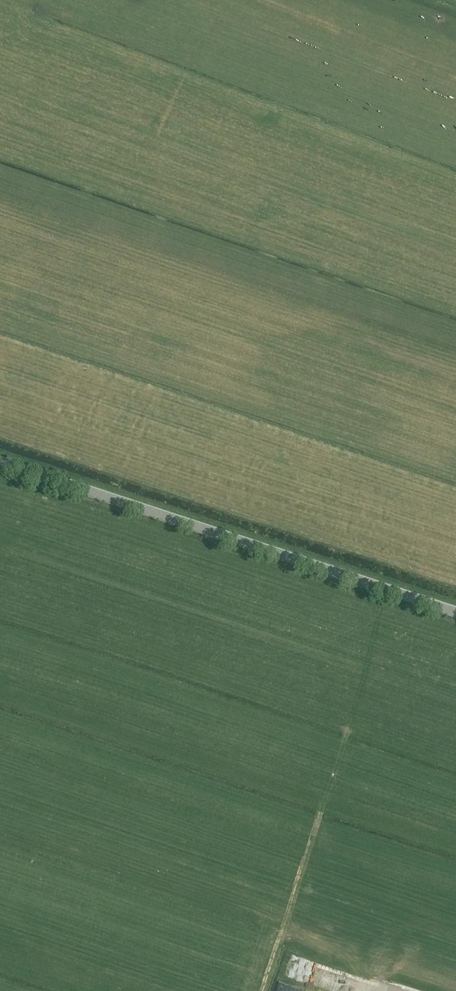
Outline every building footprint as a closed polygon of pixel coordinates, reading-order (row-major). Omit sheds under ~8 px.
[(291,974),(320,981),(322,968),(294,962),(291,974)]
